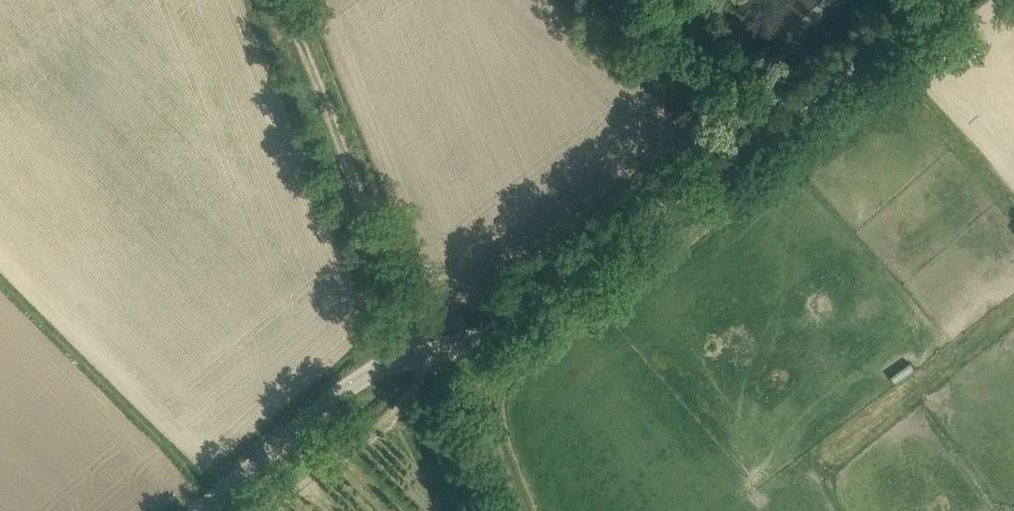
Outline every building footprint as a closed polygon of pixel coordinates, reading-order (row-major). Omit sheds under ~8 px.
[(780,31),(793,46),(843,0),(785,0),(766,17),(780,31)]
